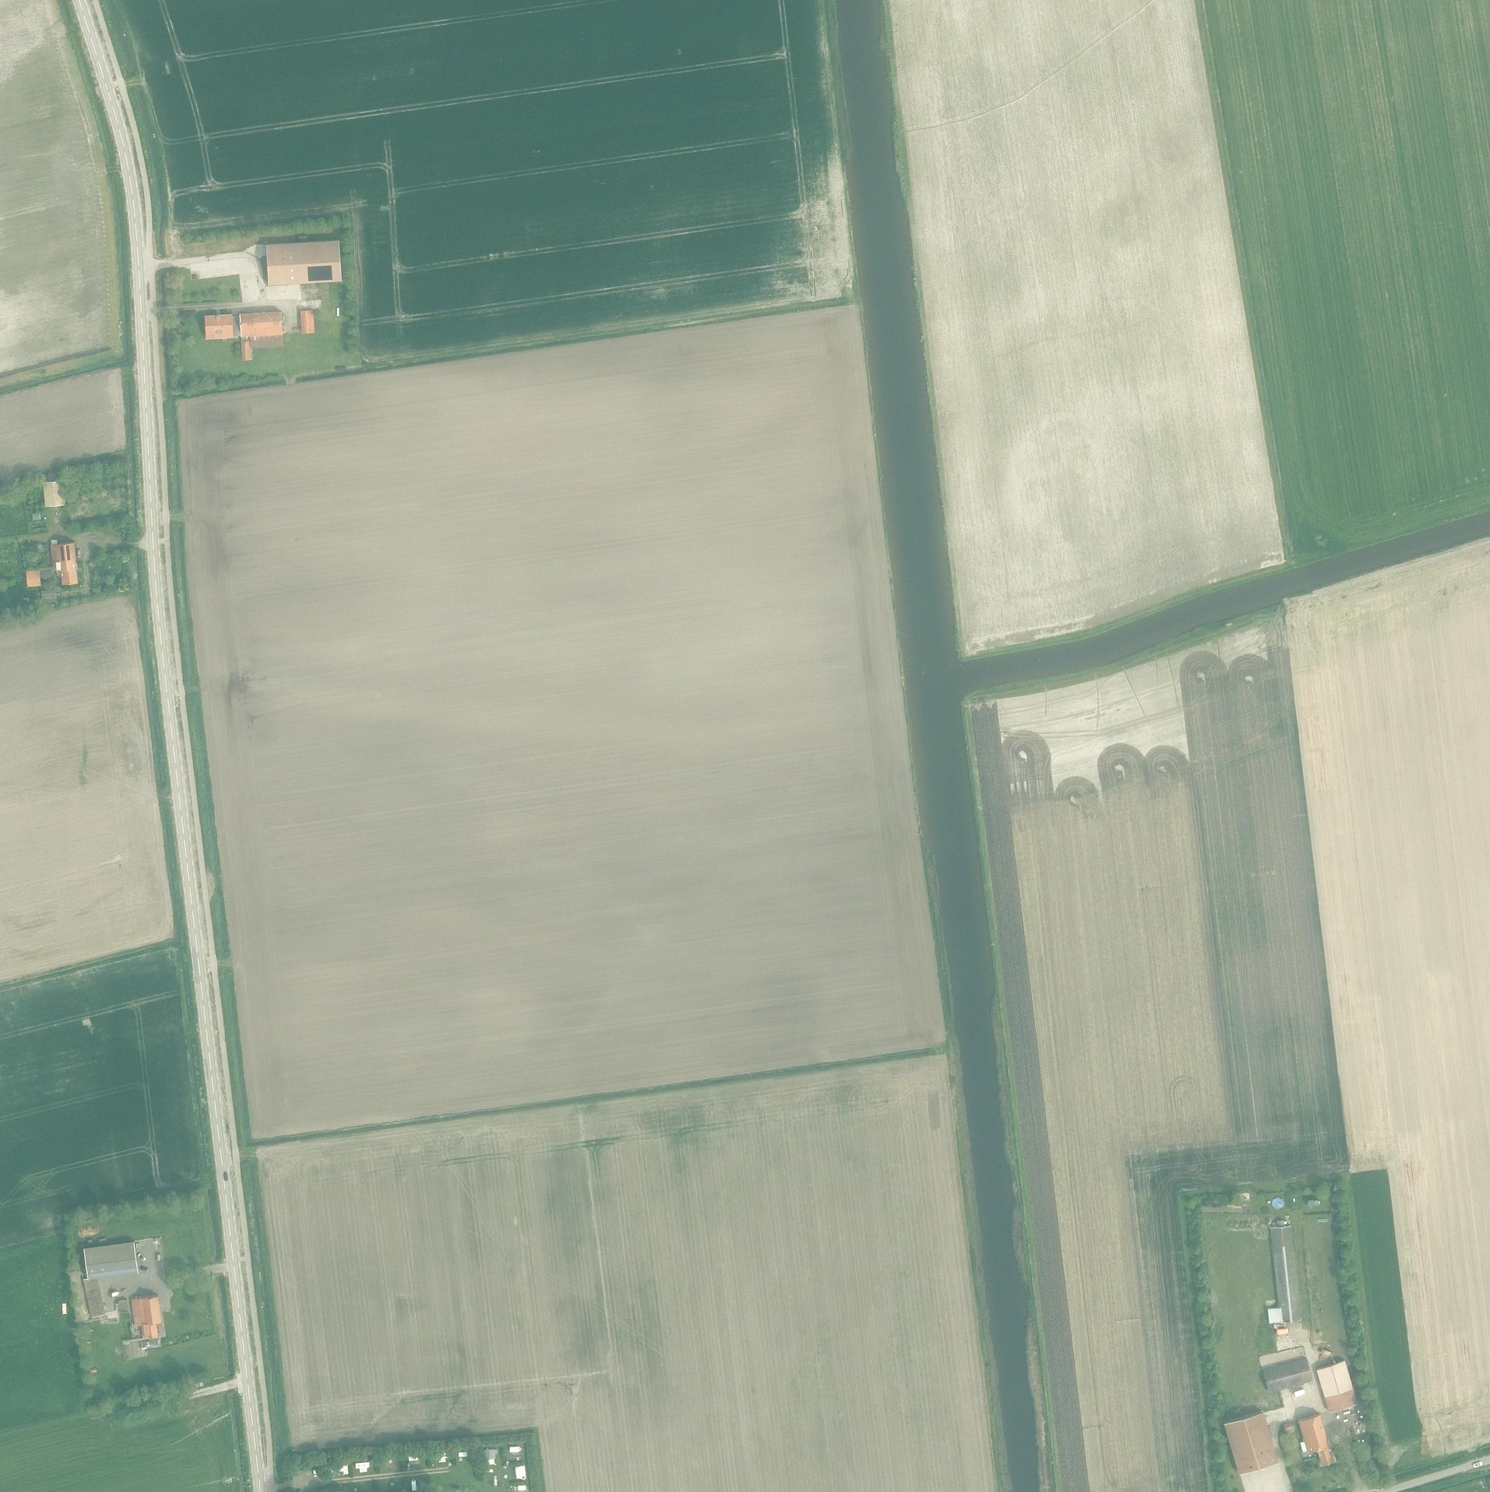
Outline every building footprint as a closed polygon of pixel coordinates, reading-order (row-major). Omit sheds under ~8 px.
[(268,244),(270,284),(340,280),(338,240),(268,244)] [(246,242),(228,244),(228,251),(247,248),(246,242)] [(314,310),(301,311),(302,333),(315,332),(314,310)] [(280,311),(240,314),(241,337),(282,334),(280,311)] [(240,338),(239,314),(204,316),(206,339),(240,338)] [(250,341),(241,341),(242,360),(251,359),(250,341)] [(43,482),(45,506),(66,504),(63,480),(43,482)] [(63,583),(77,582),(74,542),(52,544),(54,571),(57,570),(57,575),(62,575),(63,583)] [(26,570),(28,588),(41,587),(40,577),(52,576),(51,568),(26,570)] [(41,590),(43,603),(56,601),(55,589),(41,590)] [(1269,1307),(1270,1321),(1302,1318),(1293,1224),(1273,1226),(1281,1306),(1269,1307)] [(135,1240),(84,1247),(89,1280),(139,1272),(135,1240)] [(86,1290),(91,1315),(104,1312),(99,1287),(86,1290)] [(143,1337),(158,1336),(156,1322),(161,1321),(158,1295),(132,1299),(135,1324),(142,1323),(143,1337)] [(118,1300),(118,1308),(128,1307),(127,1299),(118,1300)] [(1261,1347),(1262,1353),(1280,1349),(1279,1344),(1261,1347)] [(1263,1370),(1270,1391),(1313,1378),(1307,1357),(1263,1370)] [(1317,1368),(1329,1410),(1347,1405),(1342,1390),(1345,1389),(1337,1362),(1317,1368)] [(1224,1424),(1238,1472),(1277,1460),(1263,1412),(1224,1424)] [(1322,1463),(1333,1459),(1320,1413),(1299,1419),(1308,1451),(1318,1448),(1322,1463)] [(462,1444),(462,1454),(473,1455),(473,1445),(462,1444)] [(519,1473),(532,1473),(532,1462),(519,1462),(519,1473)]
